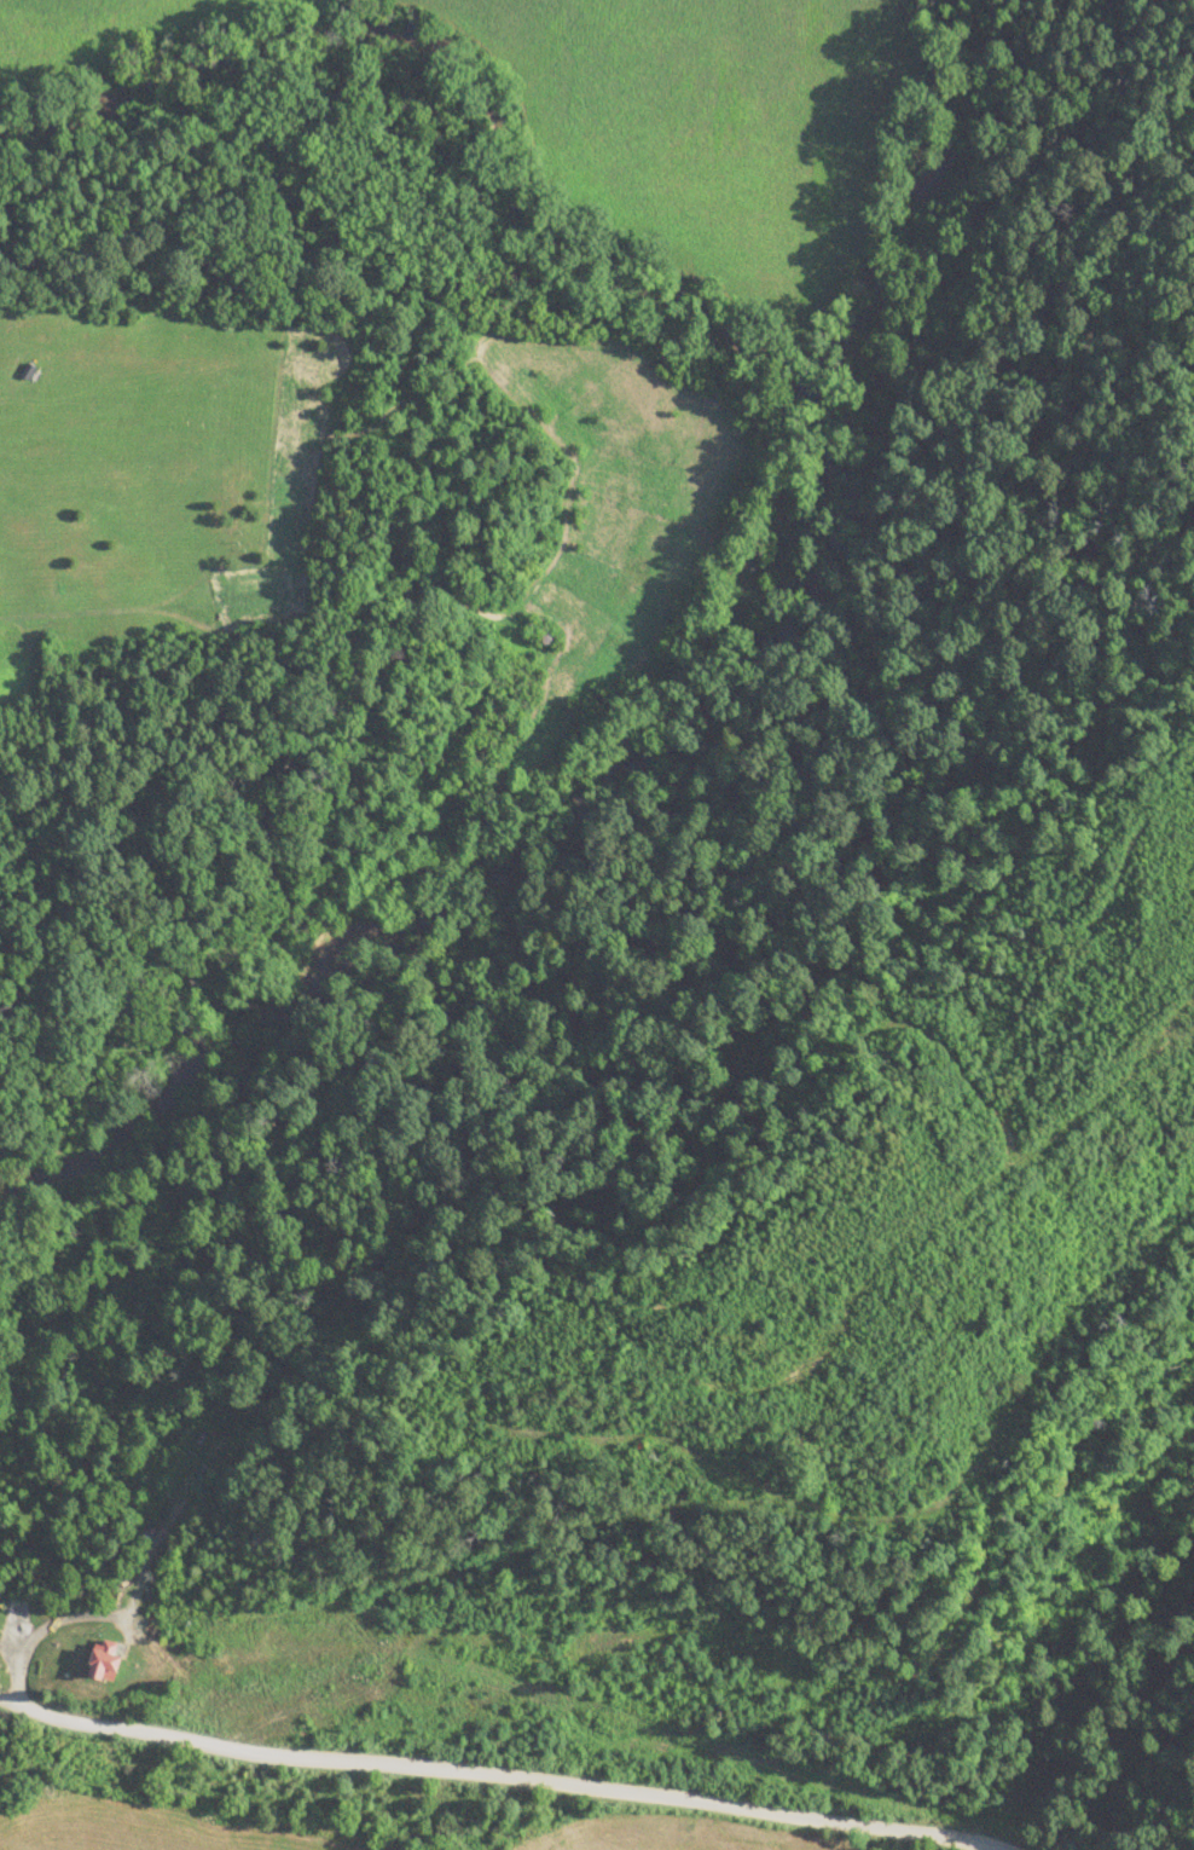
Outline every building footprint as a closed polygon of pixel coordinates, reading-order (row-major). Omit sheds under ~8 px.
[(111,1684),(124,1647),(103,1639),(100,1650),(94,1648),(85,1675),(111,1684)]
